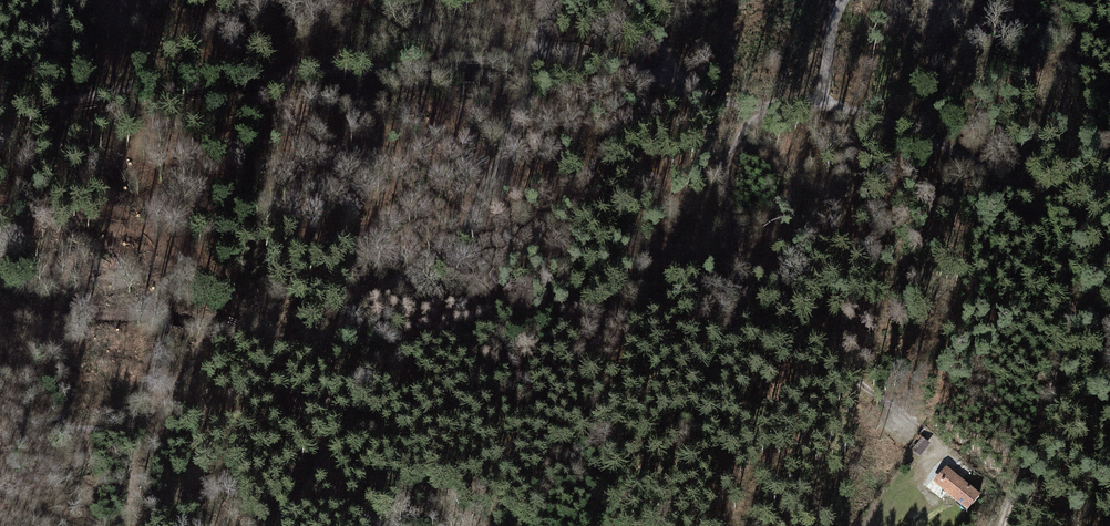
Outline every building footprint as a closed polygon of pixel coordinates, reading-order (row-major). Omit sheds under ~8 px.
[(922,437),(912,450),(920,456),(930,444),(922,437)] [(948,467),(937,479),(967,508),(978,496),(948,467)]
